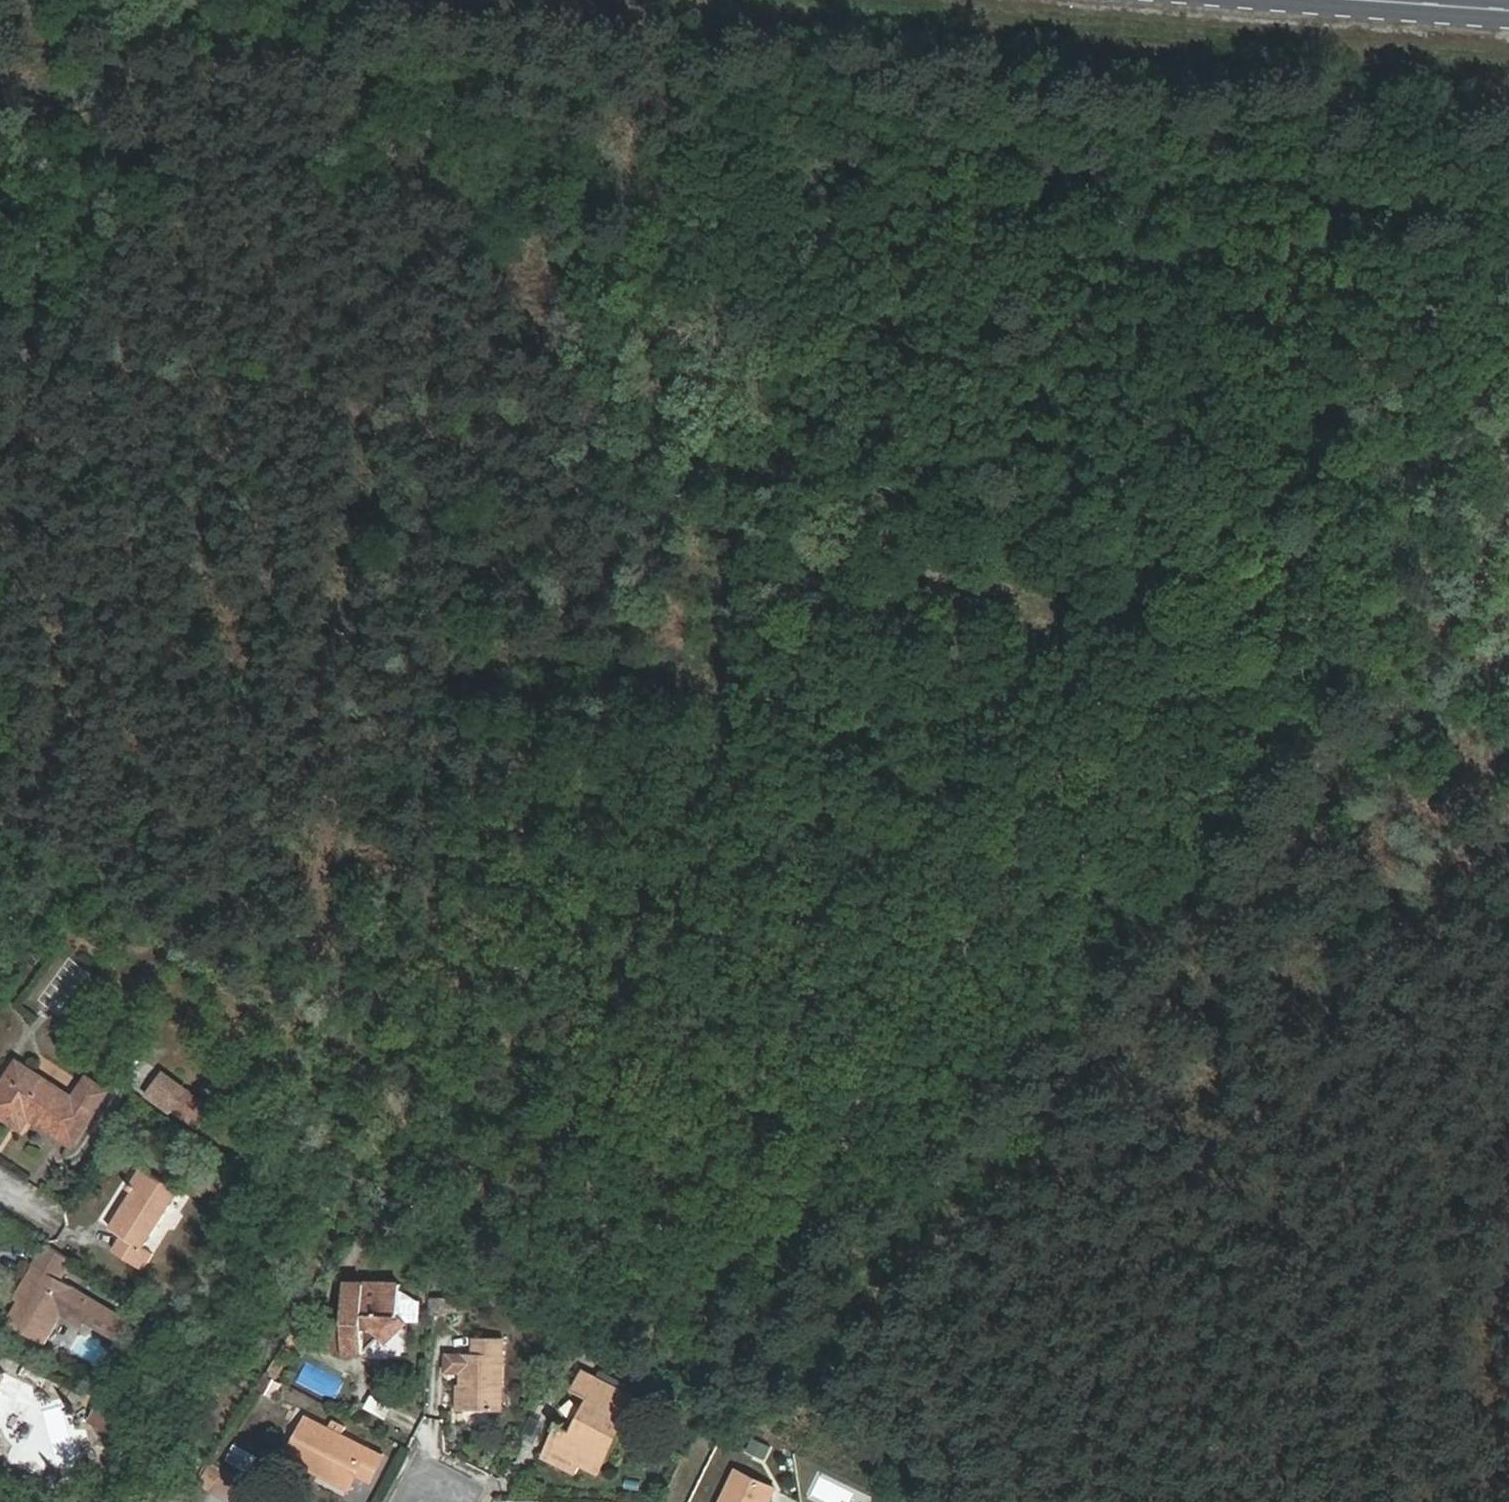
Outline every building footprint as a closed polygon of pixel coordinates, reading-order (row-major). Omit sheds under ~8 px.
[(32,966),(45,955),(37,947),(25,957),(32,966)] [(19,1063),(0,1091),(0,1116),(15,1126),(23,1115),(73,1147),(109,1092),(89,1079),(75,1099),(19,1063)] [(164,1072),(155,1083),(179,1101),(188,1090),(164,1072)] [(179,1101),(155,1083),(146,1096),(170,1114),(179,1101)] [(144,1168),(131,1189),(135,1191),(111,1229),(124,1237),(115,1252),(144,1271),(153,1256),(144,1250),(181,1191),(144,1168)] [(45,1346),(76,1287),(37,1266),(18,1302),(21,1303),(9,1326),(45,1346)] [(368,1338),(375,1348),(379,1353),(403,1334),(395,1323),(396,1294),(342,1292),(339,1330),(327,1330),(325,1361),(358,1362),(358,1360),(359,1337),(368,1338)] [(451,1312),(434,1311),(433,1323),(451,1323),(451,1312)] [(358,1360),(375,1348),(368,1338),(359,1337),(358,1360)] [(467,1398),(468,1421),(505,1419),(502,1346),(476,1348),(476,1364),(465,1364),(467,1398)] [(550,1453),(589,1471),(603,1478),(640,1401),(585,1376),(576,1395),(592,1402),(575,1438),(565,1434),(567,1430),(562,1427),(550,1453)] [(592,1402),(576,1395),(562,1427),(567,1430),(565,1434),(575,1438),(592,1402)] [(106,1401),(92,1423),(118,1439),(132,1417),(106,1401)] [(322,1474),(352,1489),(357,1479),(371,1487),(383,1463),(308,1425),(289,1464),(319,1479),(322,1474)] [(260,1460),(233,1445),(225,1461),(252,1475),(260,1460)] [(585,1479),(589,1471),(550,1453),(547,1460),(585,1479)] [(213,1491),(221,1478),(211,1472),(203,1485),(213,1491)] [(775,1488),(739,1472),(724,1501),(769,1501),(775,1488)] [(349,1494),(352,1489),(322,1474),(319,1479),(349,1494)]
